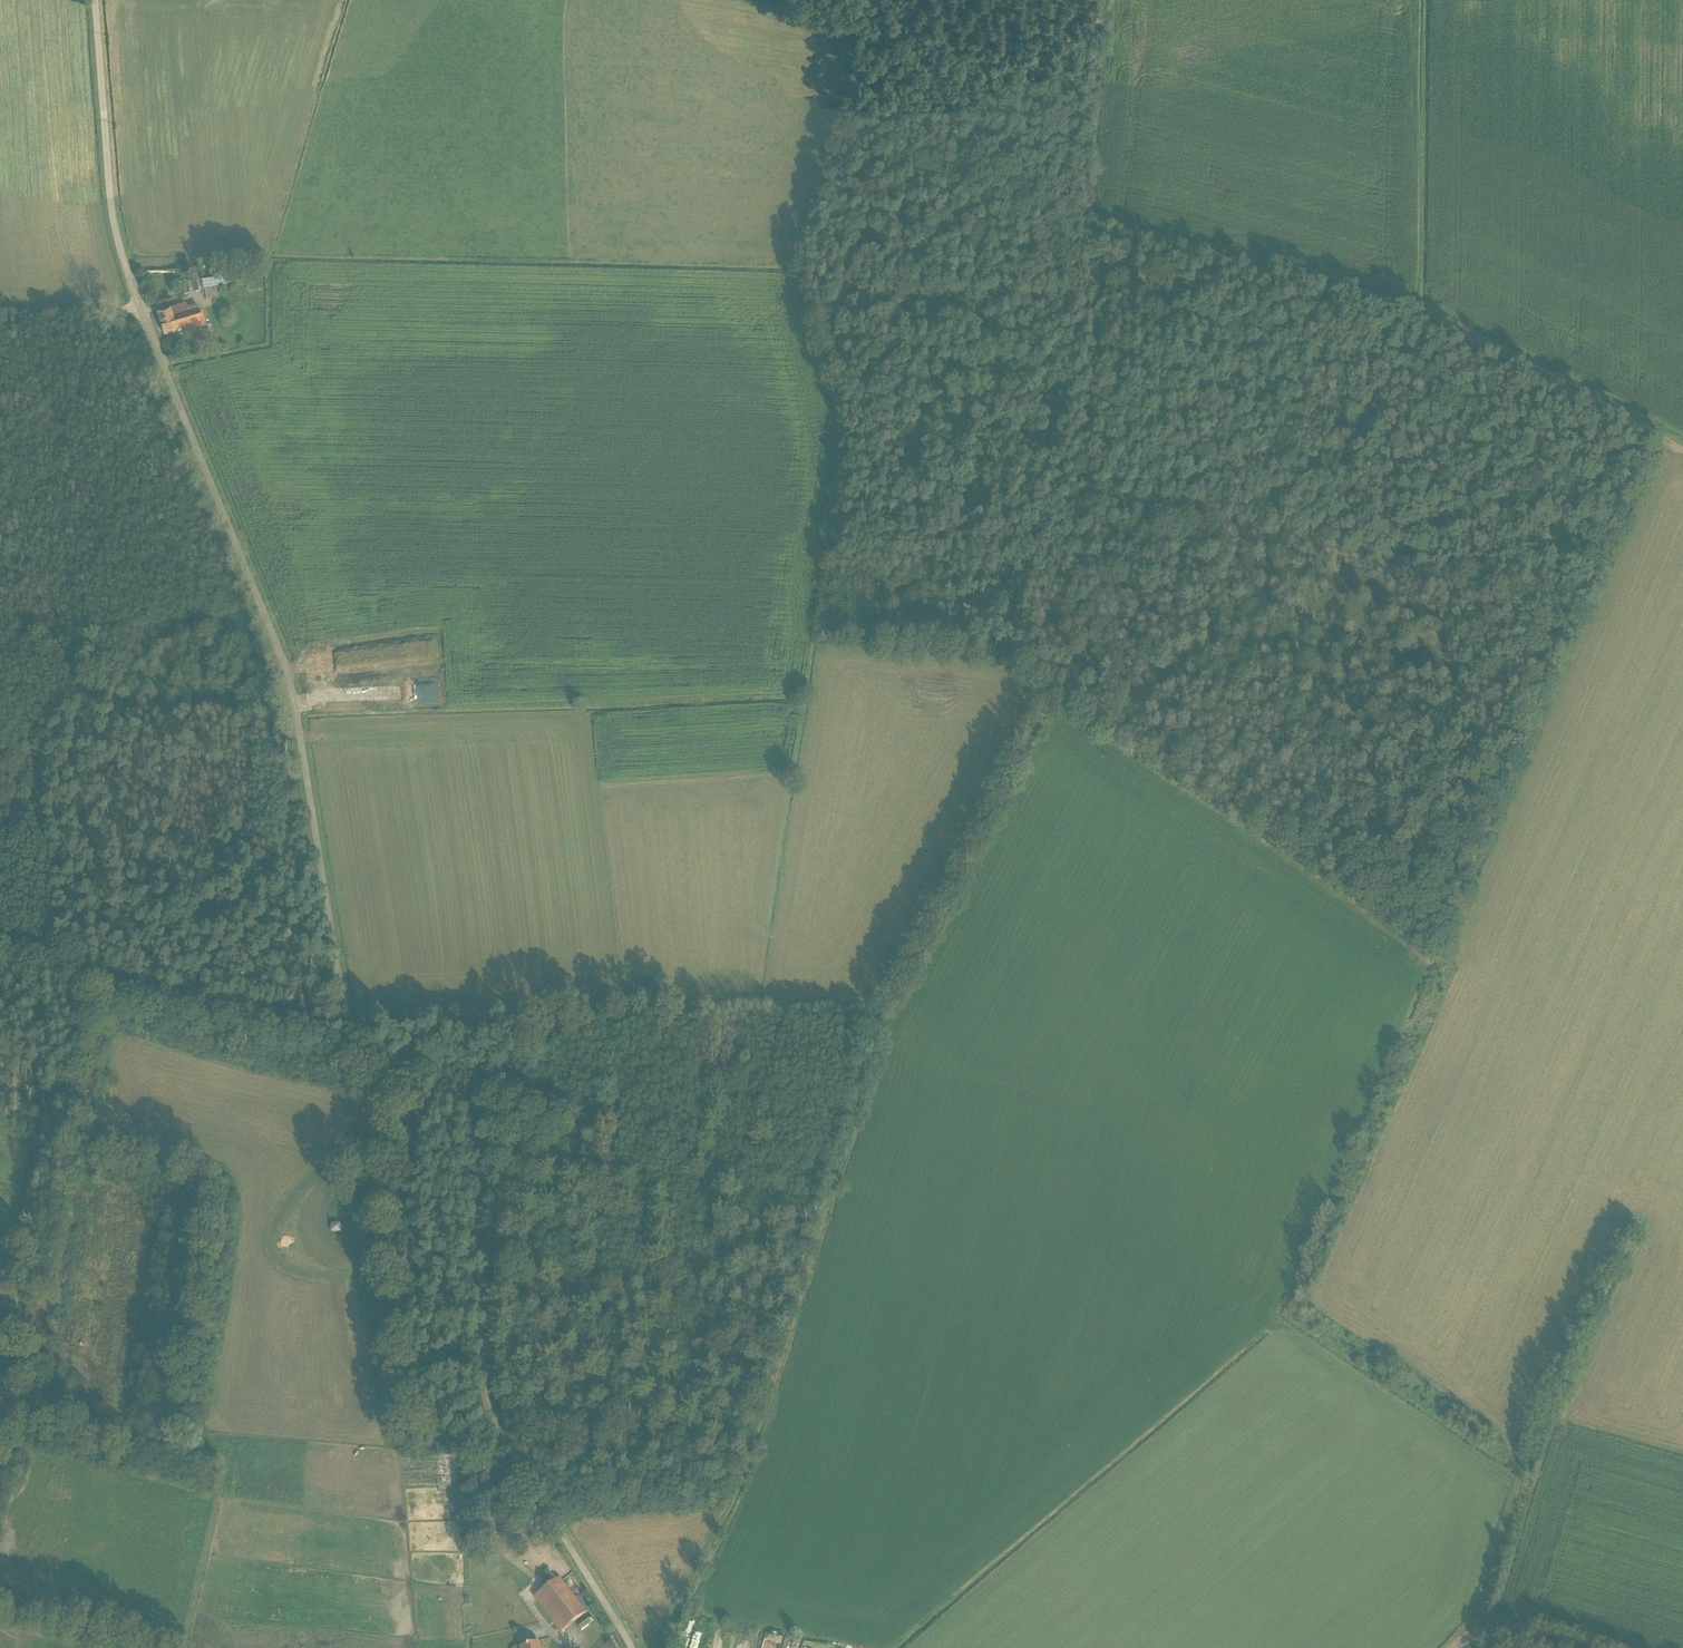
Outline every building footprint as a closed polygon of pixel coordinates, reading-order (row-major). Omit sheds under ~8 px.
[(224,272),(199,276),(203,288),(225,285),(224,272)] [(199,276),(181,281),(185,296),(203,291),(203,288),(199,276)] [(261,278),(250,278),(250,288),(261,288),(261,278)] [(158,313),(164,336),(210,323),(206,311),(200,312),(198,305),(187,308),(186,302),(169,307),(170,310),(158,313)] [(541,1568),(530,1575),(537,1586),(548,1580),(541,1568)] [(588,1613),(560,1575),(533,1596),(560,1634),(588,1613)] [(573,1637),(590,1628),(586,1622),(570,1631),(573,1637)]
